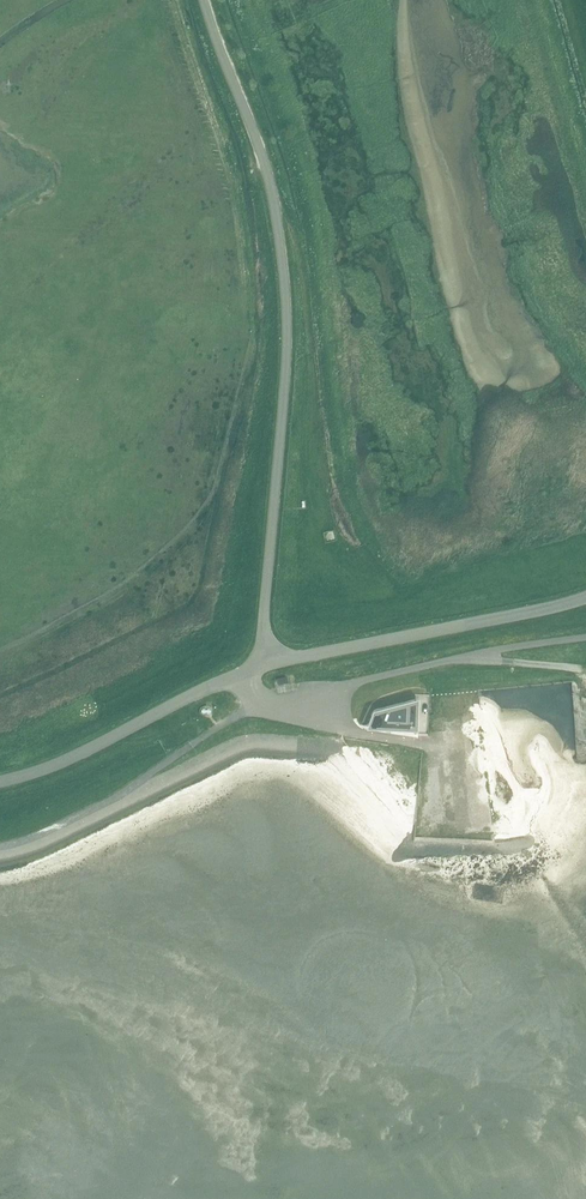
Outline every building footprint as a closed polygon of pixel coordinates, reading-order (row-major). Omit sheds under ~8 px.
[(278,680),(280,687),(289,684),(287,678),(278,680)] [(439,702),(447,702),(447,687),(438,687),(439,702)] [(374,712),(367,730),(418,732),(420,699),(374,712)] [(578,729),(578,738),(585,738),(585,729),(578,729)] [(426,761),(431,803),(444,801),(439,760),(426,761)] [(383,819),(390,824),(388,828),(399,835),(408,822),(390,809),(383,819)]
